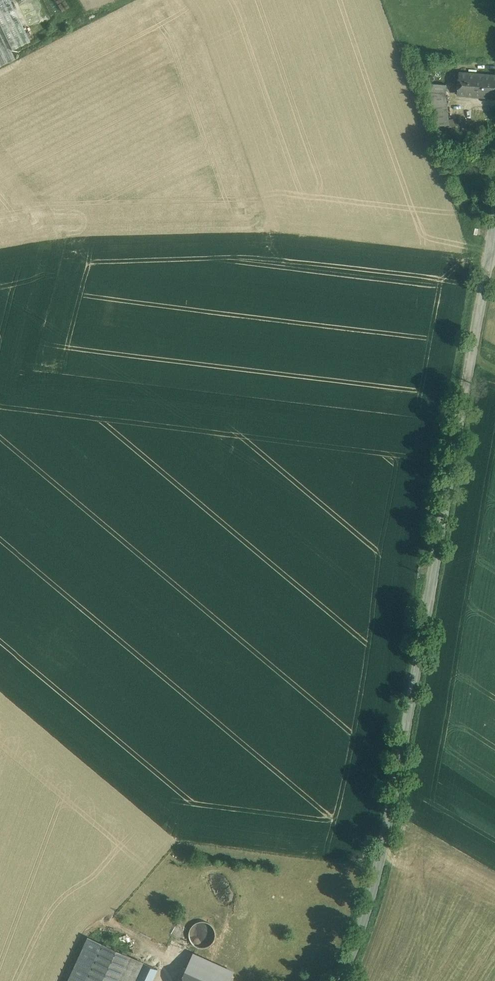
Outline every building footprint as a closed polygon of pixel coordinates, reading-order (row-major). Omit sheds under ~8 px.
[(10,0),(0,0),(0,28),(11,50),(30,41),(10,0)] [(15,59),(11,50),(0,28),(0,66),(15,59)] [(484,74),(460,73),(458,95),(482,96),(484,74)] [(484,74),(482,96),(494,97),(494,75),(484,74)] [(446,85),(426,84),(426,92),(438,126),(449,124),(449,119),(446,93),(446,85)] [(205,920),(195,923),(198,933),(208,930),(205,920)] [(68,980),(86,980),(103,944),(88,937),(68,980)] [(130,956),(103,944),(86,980),(119,980),(130,956)] [(234,972),(193,953),(181,980),(230,980),(234,972)] [(130,956),(119,980),(136,980),(145,963),(130,956)] [(136,980),(152,980),(158,969),(145,963),(136,980)]
